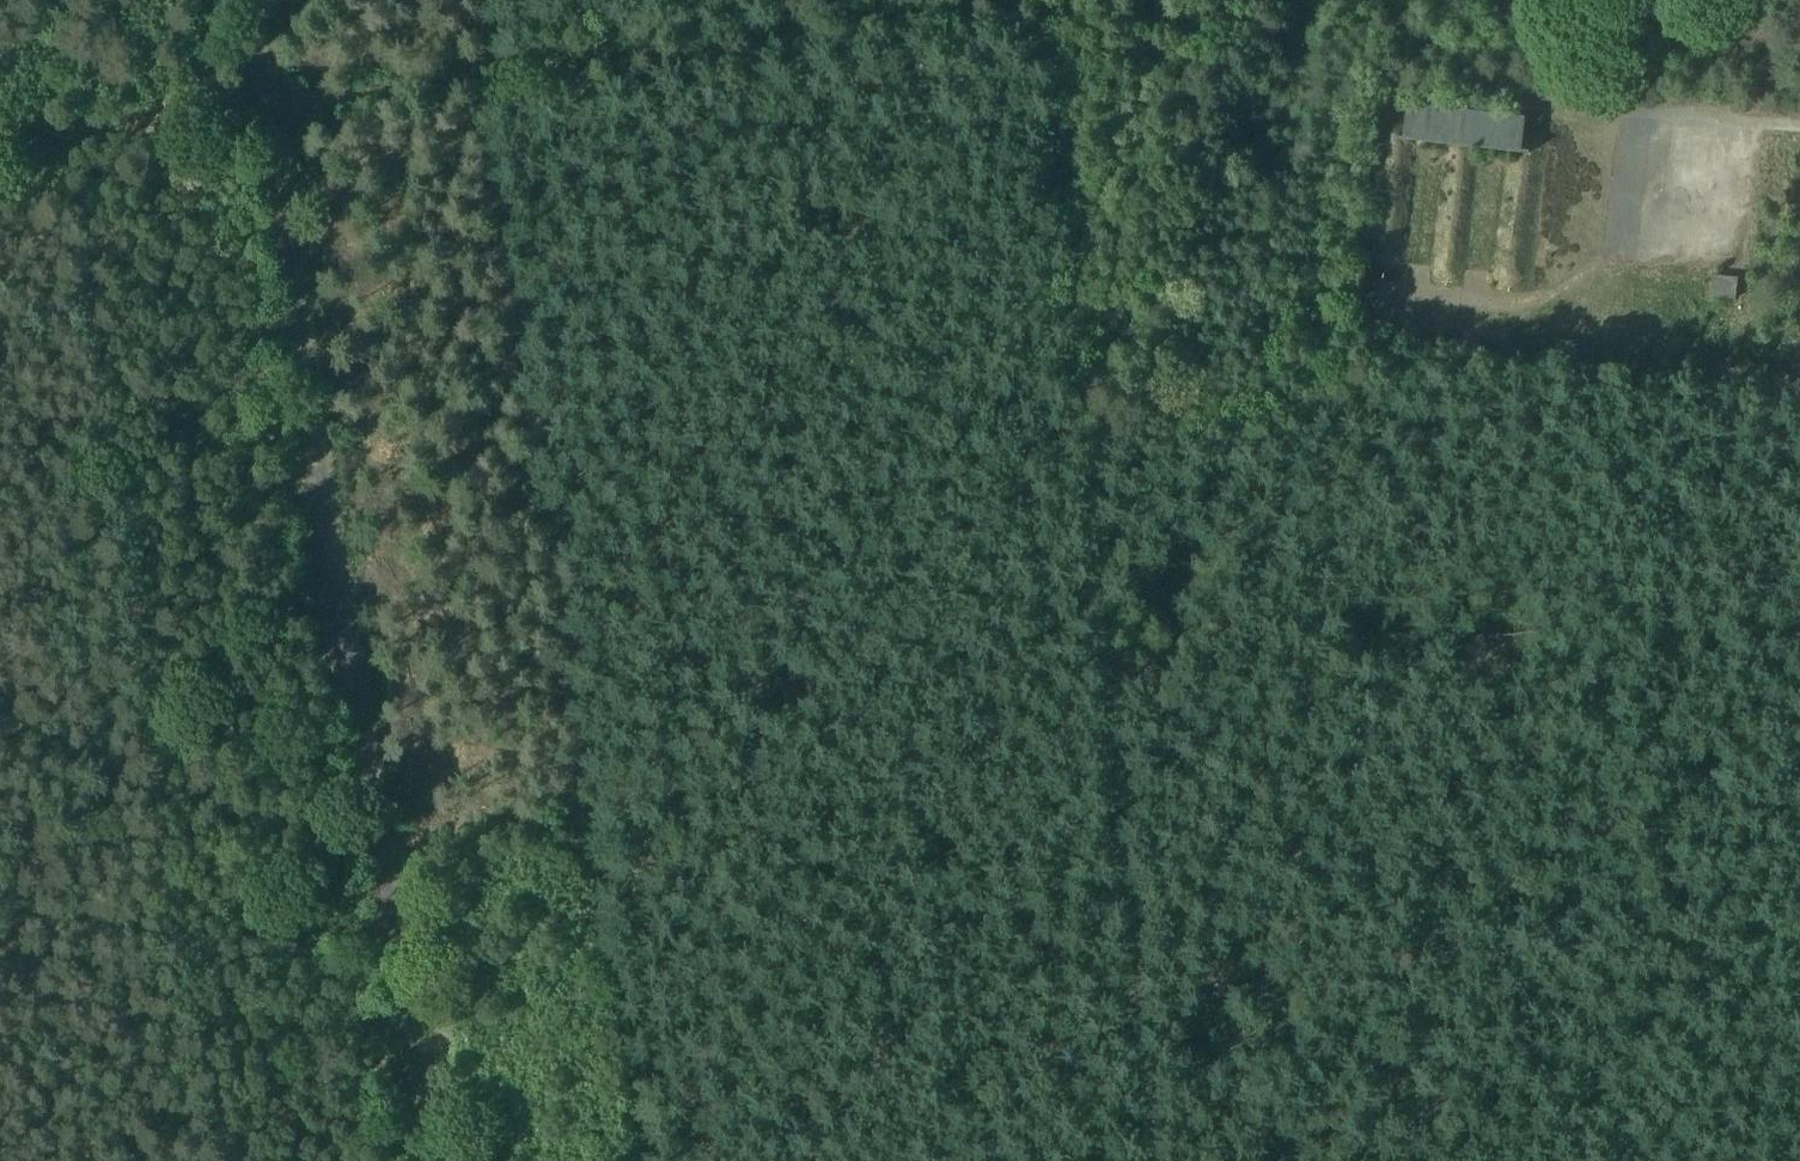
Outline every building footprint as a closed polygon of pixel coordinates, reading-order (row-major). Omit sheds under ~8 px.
[(1459,145),(1518,152),(1521,120),(1401,107),(1398,138),(1459,145)] [(1707,294),(1733,298),(1736,280),(1710,276),(1707,294)]
